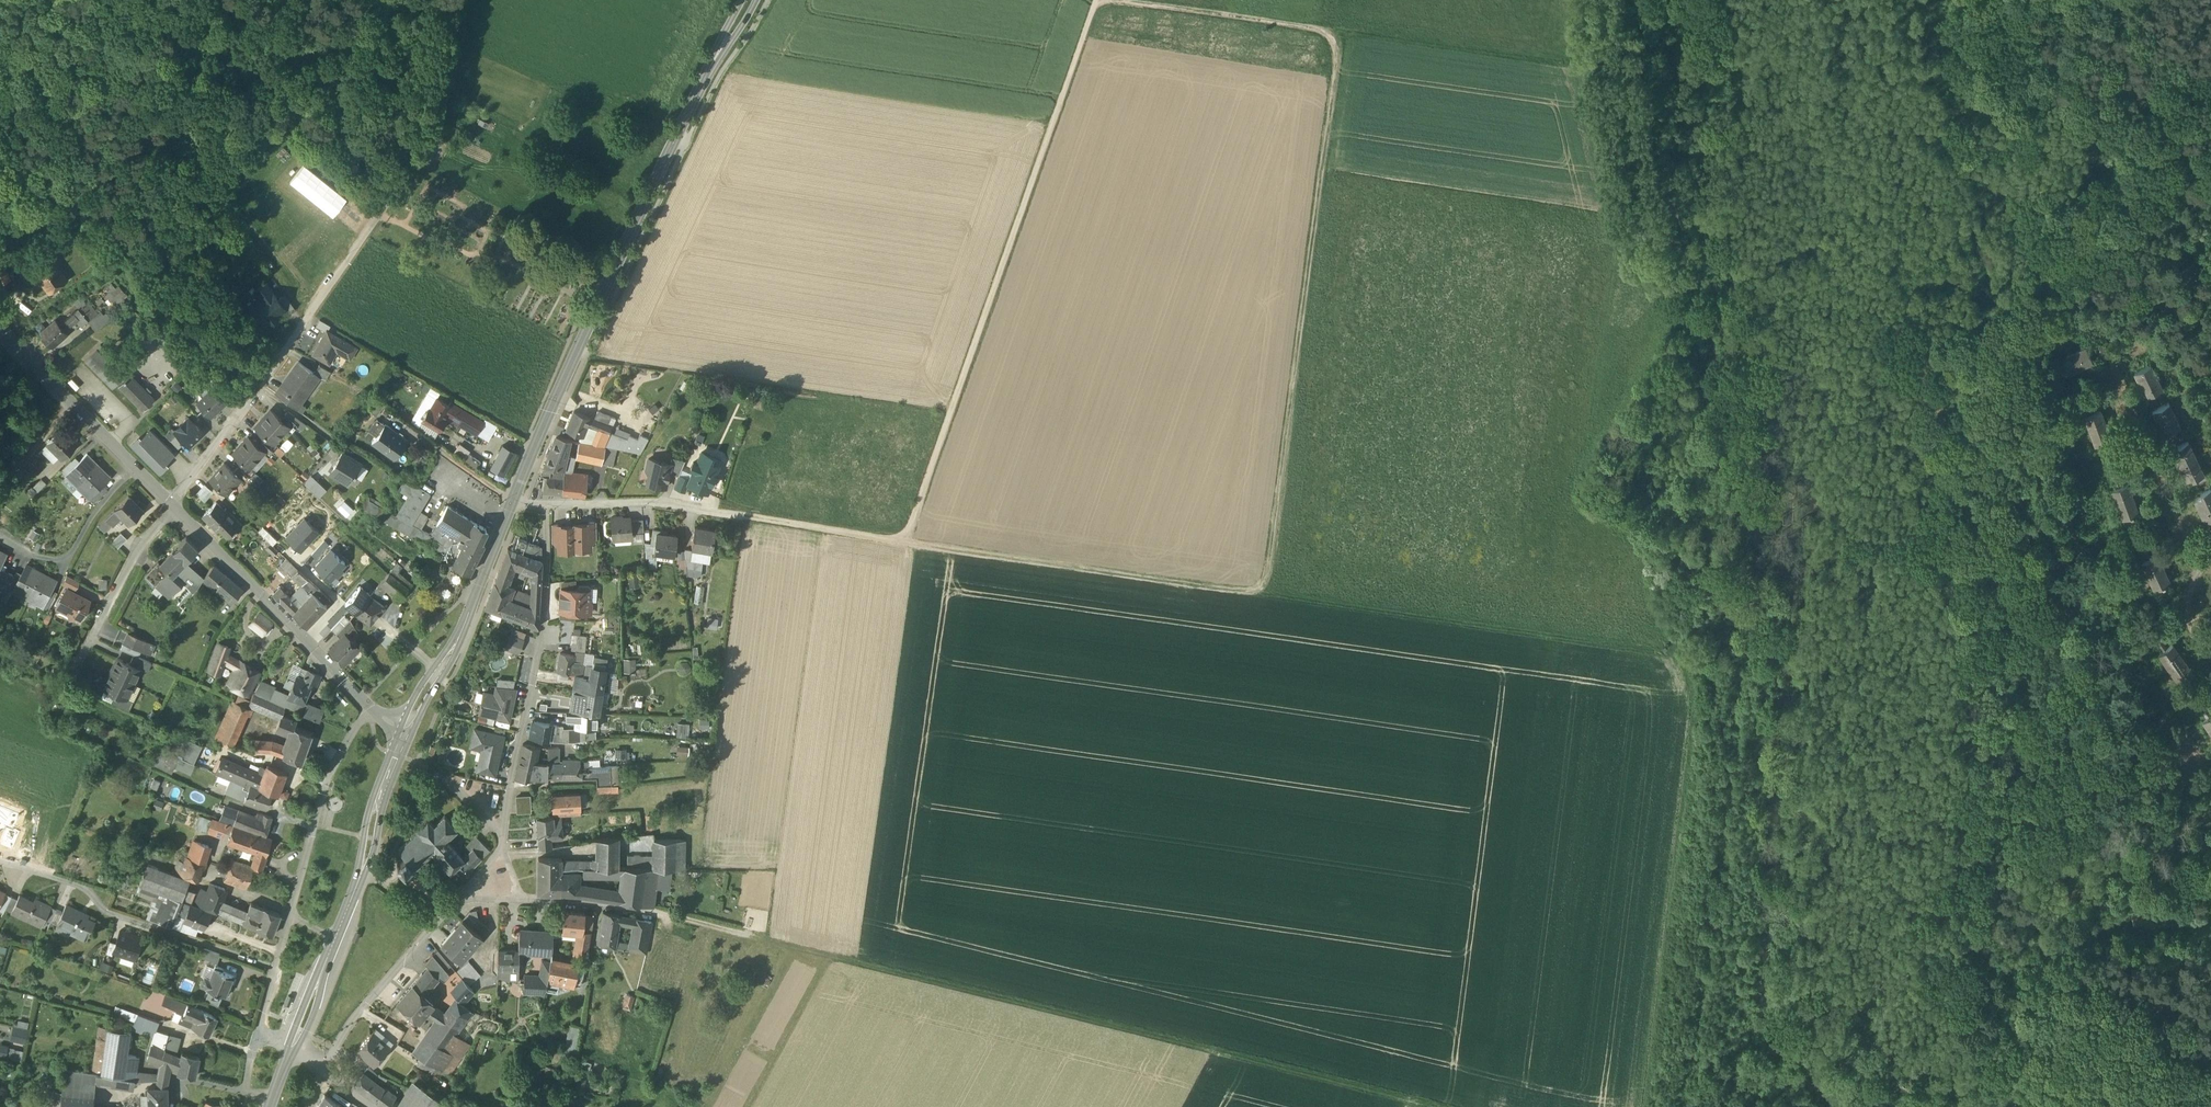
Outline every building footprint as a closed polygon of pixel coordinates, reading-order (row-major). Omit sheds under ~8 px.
[(67,281),(57,268),(55,269),(50,261),(36,271),(42,279),(40,281),(47,291),(52,288),(54,290),(67,281)] [(0,269),(0,284),(10,280),(4,267),(0,269)] [(266,282),(255,290),(262,299),(248,309),(255,319),(261,327),(269,321),(270,322),(278,316),(277,315),(285,309),(279,300),(266,282)] [(120,285),(111,293),(116,300),(121,296),(124,298),(128,295),(120,285)] [(116,300),(111,293),(108,296),(113,303),(116,300)] [(285,295),(279,300),(285,309),(289,313),(295,309),(285,295)] [(98,313),(89,301),(79,308),(88,318),(88,319),(96,329),(111,319),(107,313),(104,315),(101,311),(98,313)] [(79,308),(66,318),(71,324),(73,322),(77,327),(88,319),(88,318),(79,308)] [(145,320),(136,310),(131,315),(140,324),(145,320)] [(140,324),(131,315),(127,319),(136,329),(140,324)] [(56,319),(40,333),(46,339),(44,341),(50,347),(52,345),(52,346),(68,333),(56,319)] [(261,327),(255,319),(248,324),(257,336),(264,331),(261,327)] [(330,325),(319,319),(316,325),(326,331),(326,330),(327,330),(330,325)] [(2131,324),(2120,330),(2125,340),(2142,331),(2136,320),(2131,323),(2131,324)] [(2156,326),(2145,332),(2154,349),(2165,343),(2156,326)] [(327,330),(326,330),(326,331),(313,354),(329,363),(336,351),(349,359),(356,347),(327,330)] [(2102,343),(2087,350),(2090,355),(2096,351),(2100,358),(2107,355),(2102,343)] [(130,374),(101,344),(85,359),(112,387),(117,382),(119,385),(143,410),(154,398),(130,374)] [(2085,345),(2057,358),(2064,372),(2092,359),(2090,355),(2087,350),(2085,345)] [(298,361),(279,388),(287,393),(298,402),(299,401),(301,403),(319,377),(317,376),(317,375),(313,372),(298,361)] [(330,371),(319,364),(313,372),(317,375),(317,376),(319,377),(323,380),(330,371)] [(2150,364),(2133,371),(2137,380),(2140,379),(2146,395),(2161,388),(2150,364)] [(226,394),(213,379),(208,384),(212,388),(221,398),(226,394)] [(212,388),(197,403),(210,416),(225,402),(221,398),(212,388)] [(287,393),(279,388),(276,393),(283,398),(287,393)] [(298,402),(287,393),(283,398),(301,412),(306,406),(301,403),(299,401),(298,402)] [(2094,393),(2083,397),(2088,412),(2093,410),(2090,402),(2097,400),(2094,393)] [(373,397),(365,408),(376,416),(384,405),(373,397)] [(451,407),(437,398),(429,412),(427,411),(422,420),(439,431),(445,422),(443,421),(446,416),(451,407)] [(2168,402),(2152,410),(2156,418),(2158,417),(2166,433),(2179,426),(2168,402)] [(451,407),(446,416),(476,434),(482,423),(452,405),(451,407)] [(2088,412),(2083,414),(2095,442),(2110,436),(2099,408),(2093,410),(2088,412)] [(272,409),(257,427),(266,435),(274,441),(288,425),(289,424),(281,418),(272,409)] [(590,418),(574,411),(566,430),(582,436),(587,425),(590,418)] [(615,418),(598,411),(594,420),(599,422),(612,427),(615,418)] [(297,424),(285,413),(281,418),(289,424),(288,425),(293,429),(297,424)] [(188,417),(175,430),(186,443),(189,445),(203,433),(188,417)] [(594,420),(590,418),(587,425),(597,428),(599,422),(594,420)] [(376,420),(368,431),(376,437),(384,425),(376,420)] [(612,427),(599,422),(597,428),(597,429),(608,433),(609,434),(609,433),(612,427)] [(407,441),(384,425),(376,437),(371,443),(394,460),(407,441)] [(172,427),(164,433),(180,447),(183,445),(186,443),(175,430),(172,427)] [(62,429),(48,444),(63,459),(77,445),(62,429)] [(140,436),(132,445),(160,473),(167,465),(165,462),(174,453),(150,429),(141,438),(140,436)] [(608,433),(597,429),(591,443),(603,445),(608,433)] [(609,434),(608,433),(603,445),(609,447),(614,435),(609,433),(609,434)] [(274,441),(266,435),(262,440),(274,451),(279,445),(274,441)] [(627,439),(614,435),(609,447),(641,453),(646,443),(638,440),(638,439),(629,435),(627,439)] [(648,439),(640,435),(638,439),(638,440),(646,443),(648,439)] [(258,444),(248,436),(233,453),(243,461),(250,468),(251,467),(265,451),(258,444)] [(556,437),(545,467),(550,467),(565,469),(568,456),(568,455),(571,441),(556,437)] [(274,451),(262,440),(258,444),(265,451),(270,456),(274,451)] [(2188,440),(2177,445),(2178,447),(2171,451),(2178,465),(2196,456),(2188,440)] [(605,448),(571,441),(568,455),(568,456),(565,469),(563,477),(561,494),(584,496),(586,474),(571,473),(574,457),(602,463),(605,448)] [(460,444),(454,453),(464,460),(469,454),(471,451),(460,444)] [(491,469),(504,476),(516,453),(502,446),(491,469)] [(616,448),(605,446),(605,448),(602,463),(612,465),(616,448)] [(361,464),(342,452),(333,467),(334,468),(330,474),(348,485),(355,473),(361,464)] [(711,456),(702,452),(697,464),(693,462),(690,469),(694,470),(690,479),(687,487),(693,490),(694,487),(707,492),(711,484),(715,485),(718,477),(714,475),(718,466),(709,462),(711,456)] [(76,464),(66,474),(73,482),(76,479),(80,484),(99,465),(87,453),(76,464)] [(480,462),(469,454),(464,460),(476,469),(480,462)] [(2196,456),(2178,465),(2185,479),(2192,476),(2193,478),(2203,473),(2196,456)] [(685,461),(672,458),(670,464),(671,464),(669,474),(678,476),(679,475),(685,461)] [(670,464),(649,459),(646,469),(649,474),(647,483),(666,487),(669,474),(671,464),(670,464)] [(71,460),(61,470),(66,474),(76,464),(71,460)] [(250,468),(243,461),(238,466),(250,477),(255,471),(251,467),(250,468)] [(234,471),(225,462),(210,479),(216,485),(227,494),(241,478),(241,477),(234,471)] [(110,477),(99,465),(80,484),(84,488),(82,491),(89,498),(100,488),(110,477)] [(238,466),(234,471),(241,477),(241,478),(245,482),(250,477),(238,466)] [(2123,466),(2111,470),(2116,485),(2121,483),(2118,476),(2125,473),(2123,466)] [(565,469),(550,467),(549,476),(563,477),(565,469)] [(303,481),(318,496),(326,488),(311,473),(303,481)] [(549,476),(544,475),(543,492),(561,494),(563,477),(549,476)] [(679,475),(678,476),(674,487),(685,492),(687,487),(690,479),(679,475)] [(41,478),(33,487),(37,491),(46,483),(41,478)] [(2137,509),(2126,481),(2121,483),(2116,485),(2111,487),(2122,515),(2137,509)] [(203,482),(194,491),(203,499),(212,490),(203,482)] [(227,494),(216,485),(212,490),(222,499),(227,494)] [(397,517),(392,525),(406,533),(409,530),(412,525),(419,512),(429,495),(415,486),(397,517)] [(2199,492),(2200,495),(2193,498),(2200,512),(2210,507),(2210,489),(2210,487),(2199,492)] [(100,488),(89,498),(94,503),(104,493),(100,488)] [(128,495),(114,508),(121,515),(129,522),(142,509),(128,495)] [(397,517),(367,500),(369,497),(364,495),(358,505),(392,525),(397,517)] [(229,513),(216,501),(202,515),(217,530),(219,528),(227,536),(235,528),(237,530),(242,524),(230,512),(229,513)] [(473,522),(447,506),(436,526),(459,539),(460,538),(463,541),(473,522)] [(2200,512),(2207,526),(2210,524),(2210,507),(2200,512)] [(114,509),(100,523),(106,529),(121,515),(114,508),(114,509)] [(419,512),(412,525),(420,530),(428,517),(419,512)] [(622,519),(619,516),(616,519),(611,519),(612,539),(631,537),(631,533),(630,520),(629,518),(622,519)] [(318,531),(304,518),(287,537),(300,550),(318,531)] [(643,519),(630,520),(631,533),(644,532),(643,519)] [(473,522),(463,541),(460,538),(459,539),(457,544),(461,546),(458,552),(458,553),(475,561),(486,539),(484,538),(486,531),(486,528),(473,522)] [(596,522),(587,522),(588,525),(589,525),(589,535),(596,535),(596,522)] [(559,524),(551,524),(551,537),(558,537),(558,527),(559,527),(559,524)] [(262,525),(257,530),(272,543),(276,538),(262,525)] [(420,530),(412,525),(409,530),(428,541),(430,538),(432,534),(432,533),(429,535),(420,530)] [(588,525),(574,525),(574,526),(574,546),(589,546),(589,535),(589,525),(588,525)] [(459,539),(436,526),(432,533),(432,534),(430,538),(458,552),(461,546),(457,544),(459,539)] [(559,527),(558,527),(558,537),(559,549),(574,548),(574,546),(574,526),(559,527)] [(714,530),(695,527),(692,547),(692,548),(711,550),(714,530)] [(428,541),(409,530),(406,533),(426,544),(428,541)] [(667,532),(653,530),(651,543),(651,544),(655,545),(654,552),(655,552),(664,554),(665,550),(673,552),(673,555),(674,555),(677,536),(667,534),(667,532)] [(120,532),(112,541),(118,547),(127,538),(120,532)] [(2150,535),(2138,541),(2145,555),(2150,553),(2146,546),(2153,542),(2150,535)] [(186,537),(173,551),(179,556),(184,561),(197,548),(186,537)] [(458,552),(430,538),(428,541),(426,544),(444,554),(454,560),(458,553),(458,552)] [(311,554),(316,558),(329,543),(325,539),(311,554)] [(539,547),(518,539),(513,551),(518,552),(526,556),(534,559),(539,547)] [(651,543),(645,542),(646,557),(654,559),(655,552),(654,552),(655,545),(651,544),(651,543)] [(271,543),(267,548),(274,555),(279,551),(271,543)] [(507,548),(498,573),(509,577),(513,566),(518,552),(513,551),(507,548)] [(711,550),(692,548),(692,550),(693,550),(692,561),(701,562),(702,562),(710,563),(710,560),(711,550)] [(331,549),(316,566),(330,579),(335,574),(338,576),(344,569),(341,567),(345,562),(331,549)] [(692,550),(685,549),(686,561),(692,562),(692,561),(693,550),(692,550)] [(2,585),(9,572),(0,568),(7,554),(0,551),(0,584),(2,585)] [(173,551),(161,564),(168,570),(170,569),(171,570),(178,563),(179,556),(173,551)] [(2145,555),(2141,558),(2154,585),(2169,578),(2155,551),(2150,553),(2145,555)] [(526,556),(518,552),(513,566),(521,569),(526,556)] [(475,561),(458,553),(454,560),(444,554),(441,558),(452,563),(452,564),(470,573),(475,561)] [(534,559),(526,556),(521,569),(531,573),(540,577),(541,561),(534,559)] [(283,564),(279,568),(290,578),(292,576),(298,569),(288,559),(283,564)] [(159,561),(146,575),(156,585),(160,581),(159,580),(168,570),(161,564),(159,561)] [(692,562),(686,561),(687,575),(699,577),(701,562),(692,561),(692,562)] [(41,572),(27,565),(20,578),(13,591),(22,596),(24,593),(29,595),(41,572)] [(225,574),(214,565),(203,577),(214,587),(225,574)] [(171,570),(170,569),(168,570),(159,580),(160,581),(173,594),(184,582),(171,570)] [(298,569),(292,576),(302,585),(309,578),(298,569)] [(0,589),(0,595),(3,596),(8,587),(14,575),(9,572),(2,585),(0,589)] [(41,572),(29,595),(35,598),(33,601),(43,606),(49,593),(56,580),(41,572)] [(389,572),(372,592),(376,595),(377,595),(385,585),(397,595),(399,597),(407,588),(389,572)] [(509,577),(498,573),(495,582),(505,586),(509,577)] [(540,577),(531,573),(530,606),(531,606),(526,621),(537,625),(540,577)] [(225,574),(214,587),(231,602),(242,589),(225,574)] [(14,575),(8,587),(13,591),(20,578),(14,575)] [(79,581),(67,575),(63,582),(75,589),(79,581)] [(309,578),(302,585),(303,586),(294,596),(294,597),(295,596),(302,603),(313,592),(316,594),(321,589),(320,588),(309,578)] [(505,586),(495,582),(485,606),(502,613),(506,602),(511,589),(505,586)] [(370,594),(357,584),(356,586),(345,598),(343,601),(356,612),(370,595),(370,594)] [(575,589),(561,588),(559,611),(588,613),(588,612),(589,613),(591,611),(591,603),(590,602),(588,602),(589,590),(589,587),(580,587),(580,586),(579,586),(575,589)] [(281,587),(274,595),(280,601),(286,594),(287,593),(281,587)] [(89,600),(67,589),(57,607),(69,613),(70,618),(87,613),(85,608),(89,600)] [(302,603),(293,613),(306,626),(327,605),(324,602),(329,597),(321,589),(316,594),(313,592),(302,603)] [(49,593),(43,606),(49,609),(55,597),(49,593)] [(292,599),(286,594),(280,601),(293,613),(302,603),(295,596),(294,597),(292,599)] [(374,597),(370,595),(356,612),(369,623),(383,605),(374,597)] [(530,606),(517,601),(516,605),(512,616),(526,621),(531,606),(530,606)] [(516,605),(506,602),(502,613),(512,616),(516,605)] [(271,623),(259,614),(251,624),(263,633),(271,623)] [(344,615),(331,628),(334,631),(347,618),(344,615)] [(706,627),(717,628),(718,617),(707,616),(706,627)] [(350,619),(336,633),(341,638),(345,634),(346,635),(354,626),(350,619)] [(2163,625),(2152,632),(2162,647),(2167,644),(2161,636),(2167,632),(2163,625)] [(525,633),(513,629),(511,635),(523,640),(525,633)] [(145,641),(128,633),(123,643),(141,651),(145,641)] [(346,635),(345,634),(341,638),(330,650),(344,663),(359,648),(358,646),(358,643),(355,640),(352,640),(346,635)] [(523,640),(511,635),(506,648),(518,652),(523,640)] [(585,636),(577,635),(576,644),(572,643),(571,650),(575,650),(584,651),(585,639),(585,636)] [(2162,647),(2158,650),(2175,675),(2188,666),(2171,640),(2167,644),(2162,647)] [(152,644),(145,641),(141,651),(147,654),(152,644)] [(228,648),(219,644),(209,670),(218,674),(223,662),(235,669),(239,662),(226,655),(228,648)] [(584,651),(575,650),(574,655),(573,661),(583,662),(584,651)] [(574,655),(560,653),(557,671),(571,673),(573,661),(574,655)] [(152,663),(134,655),(130,664),(140,669),(147,672),(152,663)] [(606,659),(594,657),(593,659),(592,664),(591,668),(604,670),(606,659)] [(635,657),(625,658),(626,671),(636,670),(635,657)] [(130,664),(118,658),(111,673),(133,684),(140,669),(130,664)] [(583,662),(573,661),(571,673),(582,675),(583,662)] [(259,673),(240,662),(239,662),(235,669),(227,684),(248,697),(252,690),(250,689),(259,673)] [(592,664),(586,663),(584,676),(589,677),(591,668),(592,664)] [(300,666),(296,677),(302,680),(303,678),(300,677),(304,667),(300,666)] [(319,673),(304,667),(300,677),(303,678),(312,681),(312,682),(315,683),(319,673)] [(591,668),(589,677),(584,676),(575,675),(573,687),(574,687),(593,691),(600,691),(604,670),(591,668)] [(133,684),(111,673),(104,688),(115,694),(126,699),(133,684)] [(294,680),(287,678),(283,686),(290,689),(294,680)] [(301,683),(294,680),(290,689),(288,694),(287,695),(303,702),(312,682),(312,681),(303,678),(302,680),(301,683)] [(275,688),(260,681),(254,691),(271,699),(275,688)] [(516,688),(496,686),(494,694),(484,692),(481,704),(480,703),(480,705),(481,705),(479,713),(509,720),(516,688)] [(593,691),(574,687),(571,703),(584,705),(598,707),(600,692),(593,691)] [(288,694),(275,688),(271,699),(283,704),(287,695),(288,694)] [(271,699),(254,691),(248,705),(279,718),(281,714),(282,715),(285,705),(283,704),(271,699)] [(126,699),(115,694),(111,703),(129,711),(133,702),(126,699)] [(2210,712),(2204,704),(2210,699),(2206,694),(2196,702),(2205,715),(2210,712)] [(303,702),(287,695),(283,704),(285,705),(302,712),(306,704),(303,702)] [(232,700),(215,738),(231,744),(235,736),(248,707),(232,700)] [(323,710),(306,703),(306,704),(302,712),(319,719),(323,710)] [(584,705),(571,703),(570,712),(583,713),(584,705)] [(550,711),(534,711),(533,718),(549,721),(550,711)] [(2210,712),(2205,715),(2202,718),(2210,730),(2210,711),(2210,712)] [(281,714),(279,718),(275,728),(291,734),(293,727),(294,727),(296,720),(282,715),(281,714)] [(709,720),(676,720),(676,736),(702,736),(702,728),(709,728),(709,720)] [(548,724),(532,721),(530,738),(546,740),(548,724)] [(584,730),(562,729),(562,727),(556,727),(556,726),(548,724),(546,740),(553,741),(561,741),(561,742),(584,740),(584,730)] [(286,747),(283,755),(301,762),(311,734),(294,727),(293,727),(291,734),(286,747)] [(503,735),(475,729),(472,743),(483,746),(479,762),(495,765),(496,765),(501,747),(499,747),(500,743),(502,743),(503,735)] [(200,745),(186,739),(184,744),(197,751),(200,745)] [(271,742),(260,742),(260,750),(270,750),(271,742)] [(286,747),(271,742),(270,750),(283,755),(286,747)] [(197,751),(184,744),(179,757),(192,763),(197,751)] [(523,744),(516,779),(534,778),(534,770),(534,762),(537,751),(535,747),(535,745),(523,744)] [(677,745),(675,753),(686,755),(687,746),(677,745)] [(558,748),(548,749),(548,758),(548,763),(558,763),(558,748)] [(177,756),(162,749),(157,759),(155,765),(170,772),(177,756)] [(626,749),(615,749),(616,758),(626,758),(626,749)] [(248,772),(221,760),(216,773),(231,779),(244,785),(245,783),(246,782),(246,781),(245,780),(248,772)] [(495,765),(480,762),(478,770),(493,774),(495,765)] [(558,763),(548,763),(548,770),(548,778),(562,778),(562,771),(584,770),(584,763),(558,763)] [(286,772),(268,766),(263,776),(259,786),(278,795),(286,772)] [(611,767),(611,785),(617,785),(619,785),(618,766),(611,767)] [(597,777),(597,786),(611,785),(611,767),(589,768),(589,770),(588,770),(584,770),(585,778),(597,777)] [(263,776),(249,770),(248,772),(245,780),(246,781),(259,786),(263,776)] [(540,770),(534,770),(534,778),(548,778),(548,770),(542,770),(540,770)] [(153,778),(150,786),(157,788),(160,780),(153,778)] [(244,785),(231,779),(225,792),(244,800),(243,801),(244,801),(252,785),(245,783),(244,785)] [(252,785),(244,801),(266,809),(272,794),(252,785)] [(279,795),(286,798),(289,791),(282,788),(279,795)] [(579,792),(552,794),(553,816),(560,816),(581,814),(579,792)] [(529,796),(516,796),(517,804),(530,803),(529,796)] [(26,811),(0,802),(0,848),(16,854),(25,830),(19,828),(26,811)] [(530,803),(517,804),(517,812),(530,811),(530,803)] [(254,817),(248,815),(248,814),(238,811),(238,810),(238,811),(226,806),(221,819),(266,835),(272,817),(257,813),(257,816),(254,817)] [(418,832),(398,850),(405,857),(412,865),(414,868),(457,829),(444,815),(433,825),(427,818),(415,829),(418,832)] [(553,816),(536,817),(538,840),(550,839),(554,839),(553,816)] [(560,816),(553,816),(554,839),(562,838),(560,816)] [(654,816),(647,817),(647,827),(655,826),(654,816)] [(225,825),(213,821),(209,833),(221,837),(223,830),(225,825)] [(235,827),(225,824),(225,825),(223,830),(229,832),(230,829),(234,830),(235,827)] [(271,840),(235,827),(234,830),(230,842),(257,851),(266,854),(271,840)] [(475,835),(464,846),(469,851),(472,848),(473,848),(480,840),(475,835)] [(608,838),(596,839),(596,848),(618,846),(618,837),(608,838)] [(462,857),(445,839),(432,851),(450,871),(454,867),(463,858),(462,857)] [(550,839),(538,840),(539,848),(551,847),(550,839)] [(480,840),(473,848),(481,857),(489,849),(480,840)] [(686,840),(654,840),(654,855),(654,868),(658,868),(684,869),(686,840)] [(209,846),(194,841),(189,856),(212,864),(214,856),(206,854),(209,846)] [(618,846),(596,848),(596,867),(598,867),(618,868),(618,846)] [(168,853),(151,848),(148,857),(166,862),(168,853)] [(469,851),(462,857),(463,858),(471,867),(481,857),(473,848),(472,848),(469,851)] [(266,854),(257,851),(254,860),(263,863),(266,854)] [(654,855),(627,855),(627,868),(646,868),(654,868),(654,855)] [(412,865),(405,857),(397,864),(404,872),(412,865)] [(209,867),(186,858),(180,877),(189,880),(195,882),(197,876),(200,869),(204,871),(205,868),(208,869),(209,867)] [(471,867),(463,858),(454,867),(463,877),(472,868),(471,867)] [(562,858),(538,858),(538,893),(560,894),(561,873),(562,873),(562,868),(562,862),(562,860),(562,858)] [(263,863),(254,860),(252,867),(260,870),(263,863)] [(253,868),(231,862),(224,882),(245,889),(253,868)] [(180,877),(147,865),(140,886),(169,898),(182,903),(189,880),(180,877)] [(591,867),(579,867),(579,873),(579,875),(600,875),(598,867),(596,867),(591,867)] [(618,868),(598,867),(600,875),(623,876),(624,868),(618,868)] [(627,868),(624,868),(623,876),(621,892),(619,901),(640,904),(646,868),(627,868)] [(654,868),(646,868),(640,904),(652,906),(658,868),(654,868)] [(562,873),(561,873),(560,894),(577,894),(578,886),(579,875),(579,873),(562,873)] [(225,890),(210,884),(206,894),(201,907),(216,913),(218,908),(225,890)] [(601,889),(578,886),(577,894),(600,898),(601,889)] [(611,891),(601,889),(600,898),(609,899),(611,891)] [(200,891),(195,904),(201,907),(206,894),(200,891)] [(621,892),(611,891),(609,899),(619,901),(621,892)] [(0,906),(0,913),(3,915),(5,911),(12,897),(6,894),(0,906)] [(34,902),(19,896),(18,900),(11,913),(41,927),(44,920),(50,907),(35,900),(34,902)] [(12,897),(5,911),(11,913),(18,900),(12,897)] [(182,903),(169,898),(162,915),(174,920),(176,915),(182,903)] [(190,906),(182,903),(176,915),(185,919),(190,906)] [(279,915),(250,903),(244,918),(242,924),(272,936),(279,915)] [(81,913),(66,906),(62,912),(56,925),(86,940),(94,923),(80,916),(81,913)] [(210,914),(190,906),(185,919),(184,921),(204,929),(210,914)] [(57,910),(50,907),(44,920),(50,923),(57,910)] [(244,918),(218,908),(216,913),(216,914),(242,924),(244,918)] [(57,910),(50,923),(56,925),(62,912),(57,910)] [(584,913),(564,910),(561,929),(577,931),(582,932),(582,931),(584,913)] [(592,914),(584,913),(582,931),(589,931),(592,914)] [(619,916),(603,913),(597,943),(613,947),(618,923),(619,916)] [(174,920),(162,915),(159,923),(171,928),(174,920)] [(185,919),(176,915),(174,920),(171,928),(179,931),(184,921),(185,919)] [(629,917),(619,916),(618,923),(628,924),(629,917)] [(637,919),(629,917),(628,924),(636,926),(637,919)] [(462,919),(441,944),(460,961),(481,935),(472,927),(462,919)] [(479,919),(472,927),(481,935),(488,927),(479,919)] [(652,922),(637,919),(636,926),(632,945),(629,944),(627,950),(646,953),(652,922)] [(142,937),(121,930),(116,944),(114,952),(134,959),(142,937)] [(517,950),(498,950),(498,969),(512,969),(518,969),(518,954),(527,954),(527,951),(526,951),(527,931),(519,930),(517,950)] [(552,933),(527,931),(526,951),(527,951),(550,952),(552,933)] [(582,932),(577,931),(574,952),(586,954),(589,931),(582,931),(582,932)] [(110,942),(105,954),(113,957),(114,952),(116,944),(110,942)] [(220,955),(204,949),(201,957),(217,963),(220,955)] [(450,965),(438,950),(433,954),(446,969),(450,965)] [(433,954),(433,953),(424,962),(429,967),(428,967),(439,976),(444,980),(450,974),(446,969),(433,954)] [(481,975),(468,961),(457,971),(469,985),(481,975)] [(577,966),(550,961),(547,977),(547,981),(574,986),(577,966)] [(223,969),(215,966),(210,981),(206,989),(206,990),(209,991),(221,996),(225,998),(226,994),(228,995),(231,989),(229,988),(234,976),(222,971),(223,969)] [(584,967),(577,966),(574,986),(581,987),(584,967)] [(428,967),(413,984),(424,995),(431,986),(438,978),(439,976),(428,967)] [(512,969),(498,969),(498,978),(512,981),(512,969)] [(547,977),(521,975),(521,988),(545,989),(547,981),(547,977)] [(204,978),(201,987),(206,989),(210,981),(204,978)] [(474,992),(464,980),(453,991),(459,997),(464,1002),(474,992)] [(424,995),(413,984),(397,1003),(419,1021),(434,1003),(424,995)] [(431,986),(424,995),(434,1003),(441,995),(431,986)] [(221,996),(209,991),(206,1000),(217,1005),(221,996)] [(627,994),(623,1006),(630,1008),(633,996),(627,994)] [(179,1002),(164,996),(162,1004),(176,1010),(179,1002)] [(441,1023),(429,1038),(445,1049),(456,1034),(472,1011),(462,1004),(457,1001),(446,1016),(441,1023)] [(187,1005),(179,1002),(176,1010),(175,1012),(182,1015),(183,1015),(187,1005)] [(133,1020),(136,1012),(115,1004),(112,1012),(133,1020)] [(201,1010),(187,1005),(183,1015),(195,1020),(196,1020),(201,1010)] [(446,1016),(434,1007),(428,1014),(441,1023),(446,1016)] [(217,1018),(201,1010),(196,1020),(195,1020),(192,1026),(191,1028),(208,1036),(217,1018)] [(159,1022),(138,1014),(131,1028),(136,1031),(154,1037),(147,1058),(162,1062),(178,1069),(181,1057),(164,1050),(168,1034),(156,1030),(159,1022)] [(183,1015),(182,1015),(180,1021),(192,1026),(195,1020),(183,1015)] [(24,1042),(29,1021),(18,1019),(16,1026),(11,1025),(8,1039),(24,1042)] [(133,1024),(108,1020),(104,1055),(102,1074),(132,1079),(135,1080),(136,1073),(135,1073),(137,1057),(127,1055),(131,1028),(133,1024)] [(568,1023),(564,1047),(575,1049),(579,1025),(568,1023)] [(372,1032),(356,1051),(373,1066),(390,1047),(372,1032)] [(471,1044),(456,1034),(445,1049),(453,1055),(443,1070),(451,1074),(471,1044)] [(445,1049),(429,1038),(417,1055),(420,1057),(440,1068),(443,1070),(453,1055),(445,1049)] [(1,1046),(0,1049),(0,1054),(6,1056),(8,1047),(1,1046)] [(200,1057),(182,1053),(181,1057),(178,1069),(177,1073),(195,1077),(200,1057)] [(104,1055),(95,1054),(93,1073),(102,1074),(104,1055)] [(440,1068),(420,1057),(416,1064),(432,1073),(433,1070),(438,1073),(440,1068)] [(378,1075),(368,1065),(363,1071),(364,1072),(363,1072),(374,1082),(376,1079),(378,1075)] [(93,1073),(91,1073),(64,1069),(63,1077),(95,1082),(109,1084),(110,1076),(102,1074),(93,1073)] [(374,1082),(363,1072),(364,1072),(363,1071),(362,1071),(354,1084),(369,1095),(377,1084),(374,1082)] [(158,1075),(136,1073),(135,1080),(134,1081),(158,1079),(158,1075)] [(387,1077),(379,1073),(378,1075),(376,1079),(384,1084),(387,1077)] [(132,1079),(110,1076),(109,1084),(131,1088),(132,1079)] [(95,1082),(63,1077),(61,1092),(94,1095),(95,1082)] [(412,1079),(398,1102),(395,1106),(423,1106),(431,1093),(412,1079)] [(377,1084),(369,1095),(374,1100),(383,1088),(377,1084)] [(148,1087),(149,1106),(168,1106),(167,1086),(148,1087)] [(383,1088),(374,1100),(384,1106),(388,1106),(393,1099),(395,1097),(383,1088)] [(52,1091),(50,1106),(60,1106),(61,1092),(52,1091)] [(61,1092),(60,1106),(93,1106),(94,1095),(61,1092)] [(431,1093),(423,1106),(449,1106),(431,1093)] [(324,1094),(317,1106),(338,1106),(340,1104),(324,1094)] [(393,1099),(388,1106),(395,1106),(398,1102),(393,1099)]
